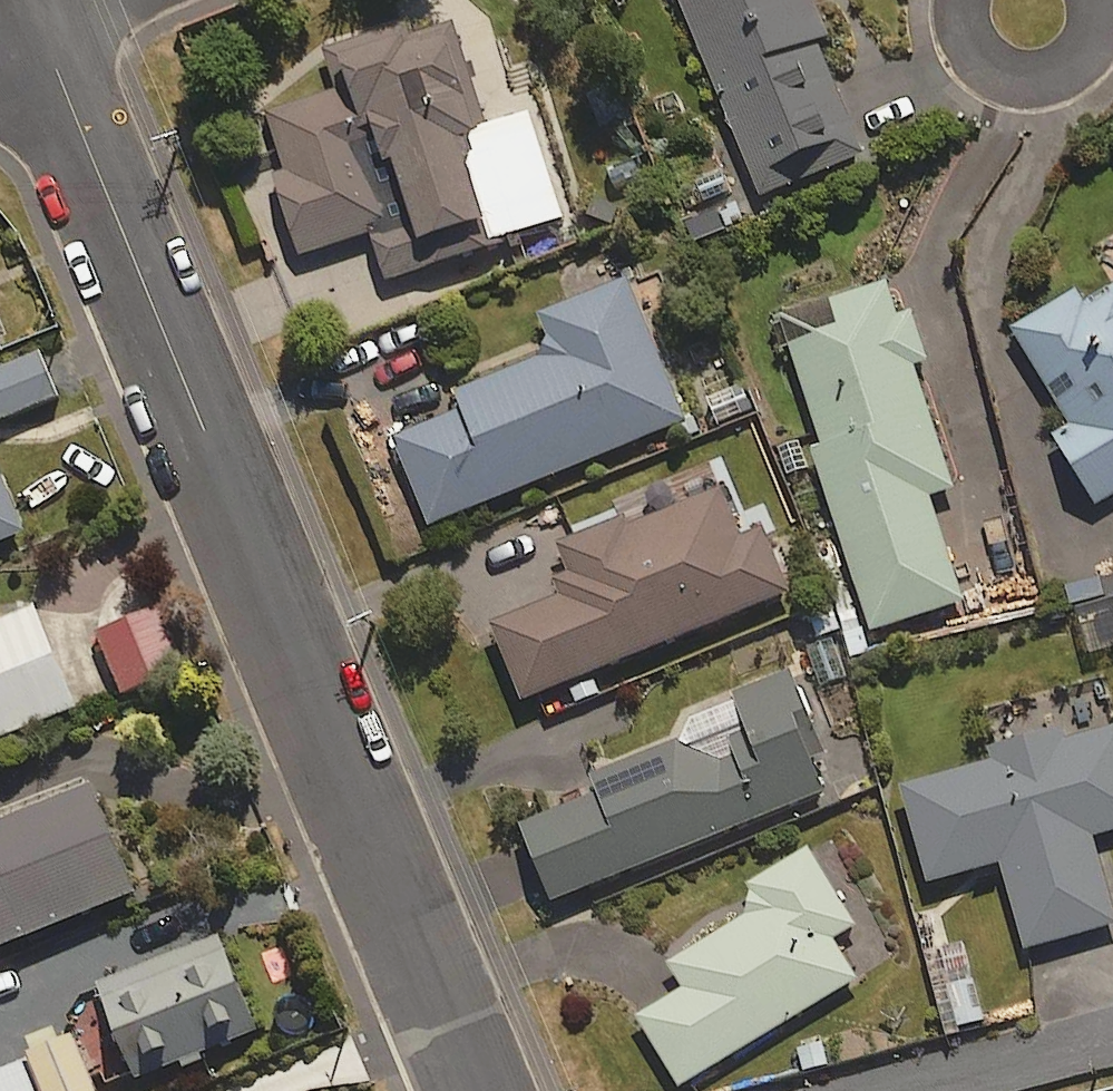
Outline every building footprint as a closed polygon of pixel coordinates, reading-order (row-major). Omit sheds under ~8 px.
[(759,199),(862,157),(816,42),(826,38),(810,0),(678,0),(759,199)] [(421,31),(417,20),(325,53),(338,90),(265,116),(283,166),(270,171),(301,257),(369,233),(386,282),(563,219),(525,114),(486,129),(447,21),(421,31)] [(681,418),(624,276),(535,312),(551,349),(454,389),(461,406),(389,436),(425,522),(681,418)] [(896,318),(884,282),(829,300),(839,330),(788,346),(819,443),(810,446),(870,633),(962,603),(928,498),(953,490),(912,366),(926,362),(910,314),(896,318)] [(1083,301),(1075,288),(1011,325),(1069,425),(1052,436),(1091,503),(1112,490),(1112,283),(1083,301)] [(0,367),(0,421),(59,397),(40,351),(0,367)] [(0,476),(0,541),(23,532),(0,476)] [(740,532),(721,487),(631,524),(627,514),(556,543),(567,569),(552,576),(559,594),(487,623),(520,701),(789,590),(761,523),(740,532)] [(30,605),(0,617),(0,735),(70,707),(30,605)] [(179,665),(156,606),(95,629),(118,689),(179,665)] [(810,765),(823,760),(788,672),(676,717),(685,741),(590,779),(597,798),(521,828),(550,903),(822,795),(810,765)] [(1060,734),(1058,727),(985,746),(989,760),(902,784),(928,882),(1000,863),(1023,949),(1112,925),(1112,923),(1090,836),(1112,829),(1112,720),(1060,734)] [(91,782),(0,818),(0,945),(135,891),(91,782)] [(854,924),(808,848),(744,886),(758,908),(668,962),(684,988),(636,1017),(678,1085),(855,977),(831,938),(854,924)] [(220,936),(94,984),(130,1078),(256,1030),(220,936)] [(983,1021),(962,943),(924,953),(946,1031),(983,1021)] [(41,1090),(94,1090),(71,1033),(25,1051),(41,1090)] [(24,1061),(0,1071),(0,1090),(36,1090),(24,1061)]
